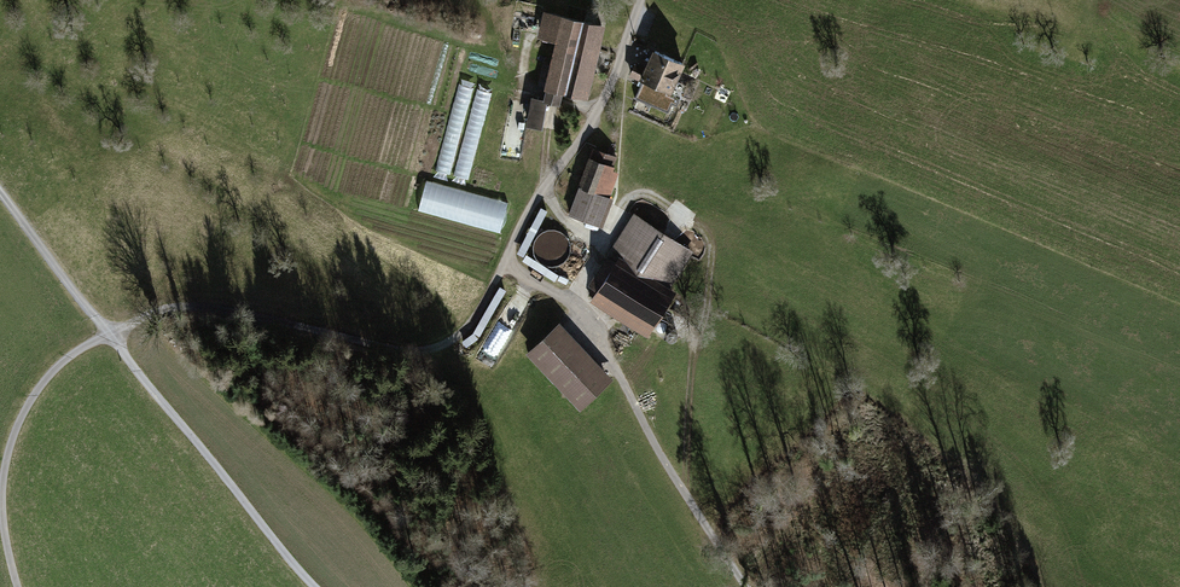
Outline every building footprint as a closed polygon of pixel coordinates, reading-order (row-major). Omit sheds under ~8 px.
[(606,28),(544,13),(538,35),(562,41),(549,99),(535,96),(530,128),(556,132),(560,103),(568,106),(571,93),(589,97),(606,28)] [(662,51),(647,82),(674,95),(689,64),(662,51)] [(460,81),(438,172),(453,175),(453,174),(470,178),(492,89),(460,81)] [(601,147),(575,212),(602,222),(627,157),(601,147)] [(502,231),(510,201),(426,179),(419,209),(502,231)] [(640,223),(590,305),(648,340),(698,258),(640,223)] [(566,326),(531,357),(569,399),(582,414),(617,383),(566,326)]
